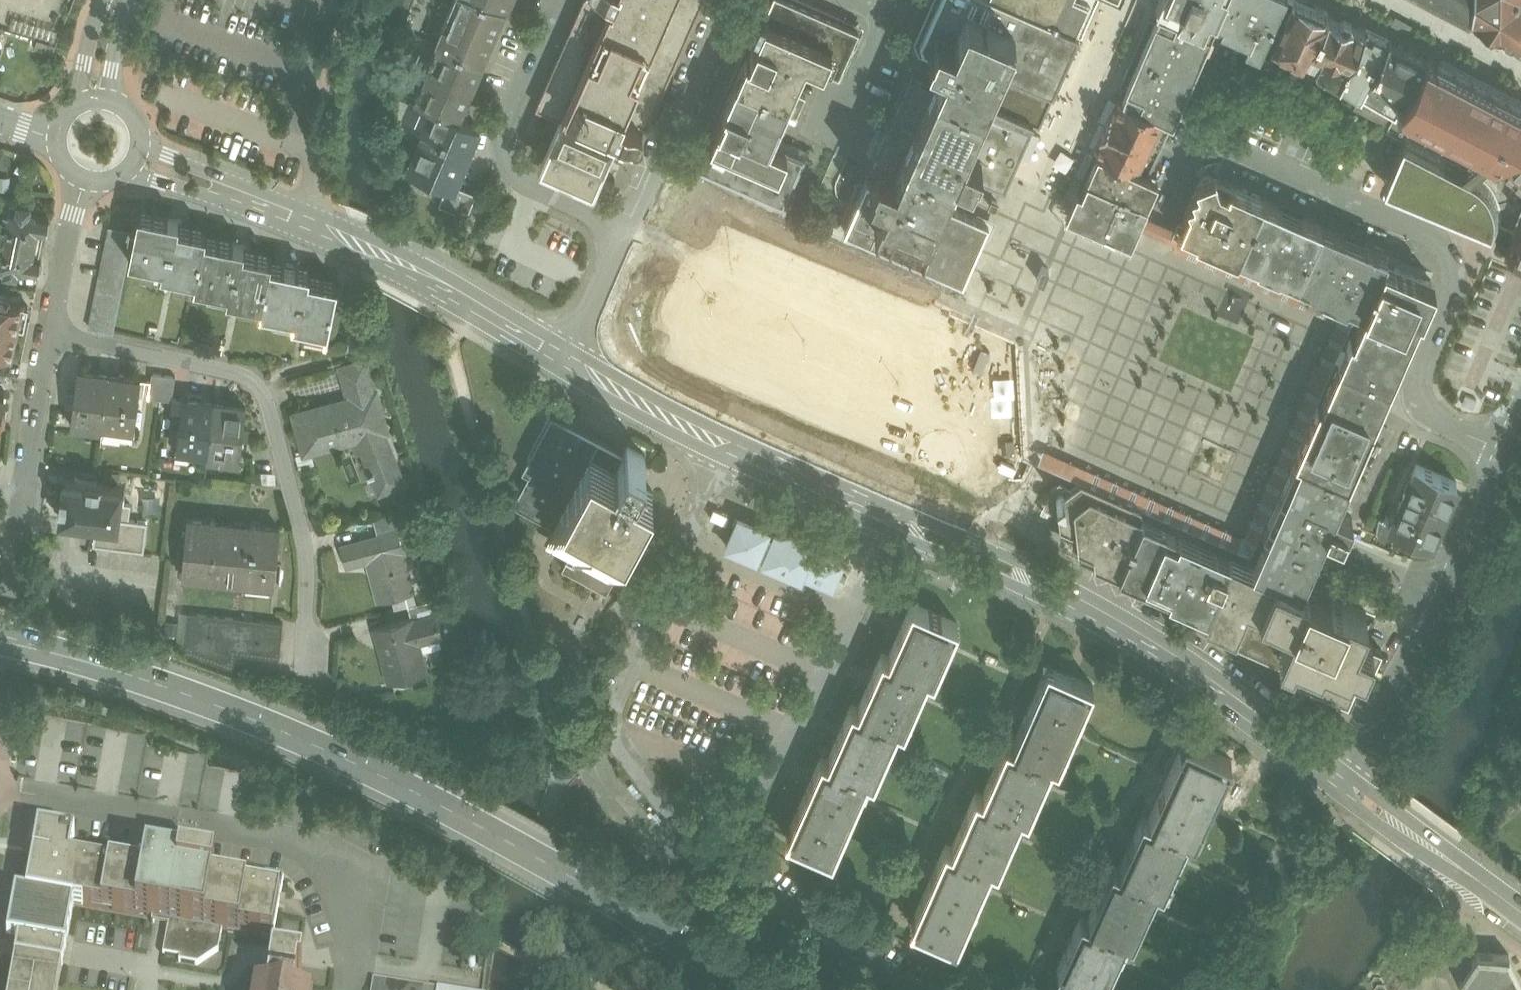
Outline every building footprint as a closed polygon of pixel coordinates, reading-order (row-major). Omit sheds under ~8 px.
[(489,0),(460,0),(449,26),(444,24),(436,43),(438,44),(484,63),(507,7),(489,0)] [(538,106),(564,117),(546,159),(591,180),(613,129),(634,138),(637,139),(640,137),(642,136),(643,134),(644,133),(644,130),(644,128),(643,126),(641,124),(638,123),(640,119),(647,122),(701,0),(584,0),(538,106)] [(737,77),(786,98),(790,89),(792,90),(806,57),(839,72),(859,27),(798,0),(771,0),(737,77)] [(1004,0),(940,0),(922,40),(925,47),(946,56),(937,76),(985,96),(998,67),(1053,91),(1078,33),(1004,0)] [(1078,33),(1092,0),(1004,0),(1078,33)] [(1160,7),(1161,8),(1203,26),(1210,9),(1217,12),(1222,0),(1163,0),(1160,7)] [(1217,12),(1216,15),(1223,19),(1220,25),(1238,32),(1235,39),(1260,50),(1266,36),(1282,0),(1222,0),(1217,12)] [(1304,0),(1282,0),(1266,36),(1302,58),(1328,10),(1304,0)] [(1470,15),(1471,15),(1472,0),(1441,0),(1470,15)] [(1471,15),(1515,39),(1520,43),(1520,0),(1472,0),(1471,15)] [(1203,26),(1161,8),(1157,18),(1156,18),(1140,52),(1192,75),(1212,30),(1203,26)] [(1366,27),(1329,10),(1329,11),(1328,10),(1302,58),(1339,78),(1366,27)] [(1388,37),(1366,27),(1339,78),(1361,91),(1388,37)] [(1424,55),(1388,37),(1361,91),(1362,92),(1354,105),(1388,123),(1425,56),(1424,56),(1424,55)] [(484,63),(438,44),(415,99),(460,118),(484,63)] [(1140,52),(1126,85),(1127,85),(1122,96),(1162,114),(1173,119),(1192,75),(1140,52)] [(1437,60),(1436,61),(1426,55),(1425,56),(1388,123),(1389,123),(1386,128),(1403,137),(1384,184),(1497,231),(1500,221),(1513,226),(1505,245),(1520,252),(1520,104),(1437,60)] [(985,96),(937,76),(934,83),(913,74),(887,133),(908,142),(906,148),(953,169),(956,163),(1005,184),(1030,125),(981,104),(985,96)] [(786,98),(737,77),(698,163),(783,200),(803,155),(769,141),(784,108),(782,108),(782,107),(786,98)] [(792,90),(790,89),(782,108),(784,108),(797,114),(805,96),(792,90)] [(1122,96),(1119,94),(1094,148),(1098,150),(1137,168),(1162,114),(1122,96)] [(460,118),(415,99),(406,120),(426,129),(414,158),(432,166),(428,175),(448,184),(454,186),(454,185),(480,126),(460,118)] [(1137,168),(1098,150),(1087,175),(1148,202),(1158,178),(1137,168)] [(989,221),(940,199),(949,177),(902,157),(896,169),(878,161),(874,171),(871,170),(846,228),(963,279),(989,221)] [(1228,187),(1220,184),(1215,171),(1197,178),(1199,184),(1198,186),(1192,188),(1194,193),(1193,195),(1188,198),(1190,203),(1182,222),(1185,223),(1186,228),(1195,232),(1198,230),(1199,229),(1227,241),(1228,246),(1239,251),(1262,199),(1229,185),(1228,187)] [(1148,202),(1087,175),(1082,187),(1077,185),(1071,198),(1076,200),(1076,202),(1136,228),(1148,202)] [(454,185),(454,186),(448,184),(440,205),(467,216),(477,194),(454,185)] [(1322,222),(1263,196),(1262,199),(1239,251),(1298,277),(1322,222)] [(7,202),(0,236),(0,273),(17,276),(18,270),(37,274),(38,271),(42,269),(44,262),(40,259),(47,229),(50,228),(52,221),(49,219),(50,215),(30,212),(31,207),(7,202)] [(1136,228),(1076,202),(1071,213),(1114,232),(1120,228),(1134,234),(1136,228)] [(179,220),(139,212),(132,245),(130,258),(163,264),(162,271),(197,278),(205,237),(206,231),(178,226),(179,220)] [(1387,251),(1322,222),(1298,277),(1363,306),(1387,251)] [(245,245),(205,237),(197,278),(196,284),(229,290),(227,296),(262,303),(270,263),(272,257),(244,251),(245,245)] [(132,245),(109,241),(106,254),(130,259),(130,258),(132,245)] [(130,259),(106,254),(103,267),(127,271),(130,259)] [(1386,259),(1353,330),(1348,340),(1341,356),(1389,377),(1419,310),(1422,311),(1435,280),(1386,259)] [(310,271),(270,263),(262,303),(261,309),(294,316),(293,322),(328,329),(338,282),(309,277),(310,271)] [(127,271),(103,267),(101,279),(124,284),(127,271)] [(124,284),(101,279),(98,292),(122,297),(124,284)] [(0,292),(0,352),(12,354),(17,326),(24,328),(29,307),(22,305),(22,304),(9,301),(10,294),(0,292)] [(122,297),(98,292),(96,304),(119,309),(122,297)] [(119,309),(96,304),(93,317),(117,322),(119,309)] [(117,322),(93,317),(91,330),(114,334),(117,322)] [(1332,378),(1300,451),(1348,472),(1380,398),(1389,377),(1341,356),(1332,378)] [(366,361),(341,367),(348,391),(350,391),(373,384),(366,361)] [(110,376),(78,372),(71,426),(87,428),(88,422),(104,424),(110,376)] [(164,375),(152,374),(149,398),(161,399),(164,375)] [(176,377),(164,375),(161,399),(173,401),(176,377)] [(141,381),(110,376),(104,424),(103,430),(122,432),(123,426),(135,428),(141,381)] [(373,384),(350,391),(352,398),(295,414),(306,452),(360,437),(373,470),(368,471),(369,475),(387,468),(394,487),(404,483),(384,431),(387,430),(376,392),(375,393),(373,384)] [(215,404),(183,400),(177,447),(191,449),(190,455),(208,457),(215,404)] [(247,408),(215,404),(208,457),(240,461),(247,408)] [(624,452),(552,414),(522,469),(529,473),(513,502),(554,524),(550,531),(574,544),(562,567),(607,591),(630,548),(623,544),(653,489),(633,479),(646,455),(628,445),(624,452)] [(1226,451),(1233,431),(1202,420),(1192,449),(1207,454),(1210,445),(1226,451)] [(1348,472),(1300,451),(1253,560),(1300,581),(1316,544),(1326,522),(1341,529),(1345,522),(1347,523),(1352,512),(1334,504),(1348,472)] [(1457,481),(1417,463),(1391,524),(1390,526),(1398,530),(1430,544),(1457,481)] [(104,482),(85,479),(85,482),(66,479),(61,519),(97,524),(117,526),(117,525),(128,526),(129,522),(131,505),(120,504),(122,486),(104,484),(104,482)] [(1141,502),(1133,498),(1128,502),(1084,483),(1081,485),(1143,512),(1141,502)] [(1143,512),(1081,485),(1066,497),(1065,497),(1064,497),(1058,502),(1060,520),(1068,523),(1070,546),(1119,567),(1143,512)] [(1064,487),(1057,492),(1057,494),(1064,497),(1065,497),(1066,497),(1065,488),(1064,487)] [(403,510),(374,518),(379,535),(398,530),(399,531),(408,529),(403,510)] [(1231,551),(1143,512),(1119,567),(1207,606),(1231,551)] [(787,533),(780,534),(775,531),(774,535),(768,532),(769,529),(739,516),(726,545),(801,578),(801,577),(813,551),(814,548),(796,540),(798,535),(792,533),(787,533)] [(1391,524),(1379,518),(1377,533),(1393,541),(1398,530),(1390,526),(1391,524)] [(219,522),(188,519),(183,571),(213,574),(219,525),(219,522)] [(117,526),(97,524),(95,545),(146,551),(149,524),(129,522),(128,526),(117,525),(117,526)] [(249,528),(219,525),(213,574),(244,577),(249,528)] [(280,528),(250,525),(249,528),(244,577),(275,580),(280,528)] [(379,535),(342,546),(347,565),(373,558),(376,572),(373,573),(380,600),(413,591),(406,564),(400,566),(396,552),(404,550),(399,531),(398,530),(379,535)] [(842,563),(813,551),(801,577),(833,591),(845,562),(843,561),(842,563)] [(1253,560),(1231,551),(1207,606),(1220,611),(1211,631),(1290,665),(1285,677),(1326,695),(1329,689),(1348,698),(1359,673),(1368,676),(1381,645),(1356,634),(1367,610),(1300,581),(1253,560)] [(434,598),(409,605),(412,617),(436,610),(437,613),(438,613),(434,598)] [(958,622),(913,603),(889,656),(928,673),(935,676),(958,622)] [(412,617),(375,627),(390,681),(427,671),(419,639),(442,633),(437,613),(436,610),(412,617)] [(209,614),(189,612),(185,652),(204,659),(209,614)] [(240,618),(209,614),(204,659),(234,669),(236,653),(240,618)] [(284,622),(240,618),(236,653),(280,658),(284,622)] [(889,656),(883,654),(859,707),(898,724),(904,727),(928,673),(889,656)] [(1094,683),(1054,666),(1050,675),(1044,673),(1014,743),(1052,761),(1059,763),(1094,683)] [(859,707),(853,705),(829,759),(868,776),(874,778),(898,724),(859,707)] [(1192,740),(1187,750),(1182,747),(1150,817),(1189,835),(1195,838),(1232,759),(1192,740)] [(1014,743),(1007,741),(983,795),(1022,812),(1029,815),(1052,761),(1014,743)] [(829,759),(822,756),(791,827),(796,829),(792,837),(832,855),(868,776),(829,759)] [(983,795),(977,792),(953,846),(992,863),(998,866),(1022,812),(983,795)] [(1150,817),(1144,815),(1119,867),(1158,885),(1164,888),(1189,835),(1150,817)] [(216,871),(147,859),(144,872),(129,869),(129,867),(123,857),(124,855),(74,846),(76,836),(39,829),(27,894),(16,892),(8,937),(19,939),(16,958),(62,967),(75,904),(153,918),(152,922),(169,925),(164,954),(181,957),(180,961),(199,965),(219,951),(223,931),(274,940),(285,881),(218,868),(218,872),(216,872),(216,871)] [(947,843),(915,914),(920,916),(916,925),(956,943),(992,863),(953,846),(947,843)] [(1119,867),(1113,865),(1088,918),(1127,936),(1133,939),(1158,885),(1119,867)] [(1088,918),(1082,915),(1057,969),(1102,989),(1127,936),(1088,918)] [(1477,951),(1459,977),(1465,989),(1520,989),(1520,977),(1510,953),(1477,951)] [(62,967),(16,958),(10,989),(58,989),(62,967)] [(268,989),(295,989),(298,976),(301,976),(303,967),(273,962),(268,989)] [(374,978),(372,989),(443,989),(374,978)]
